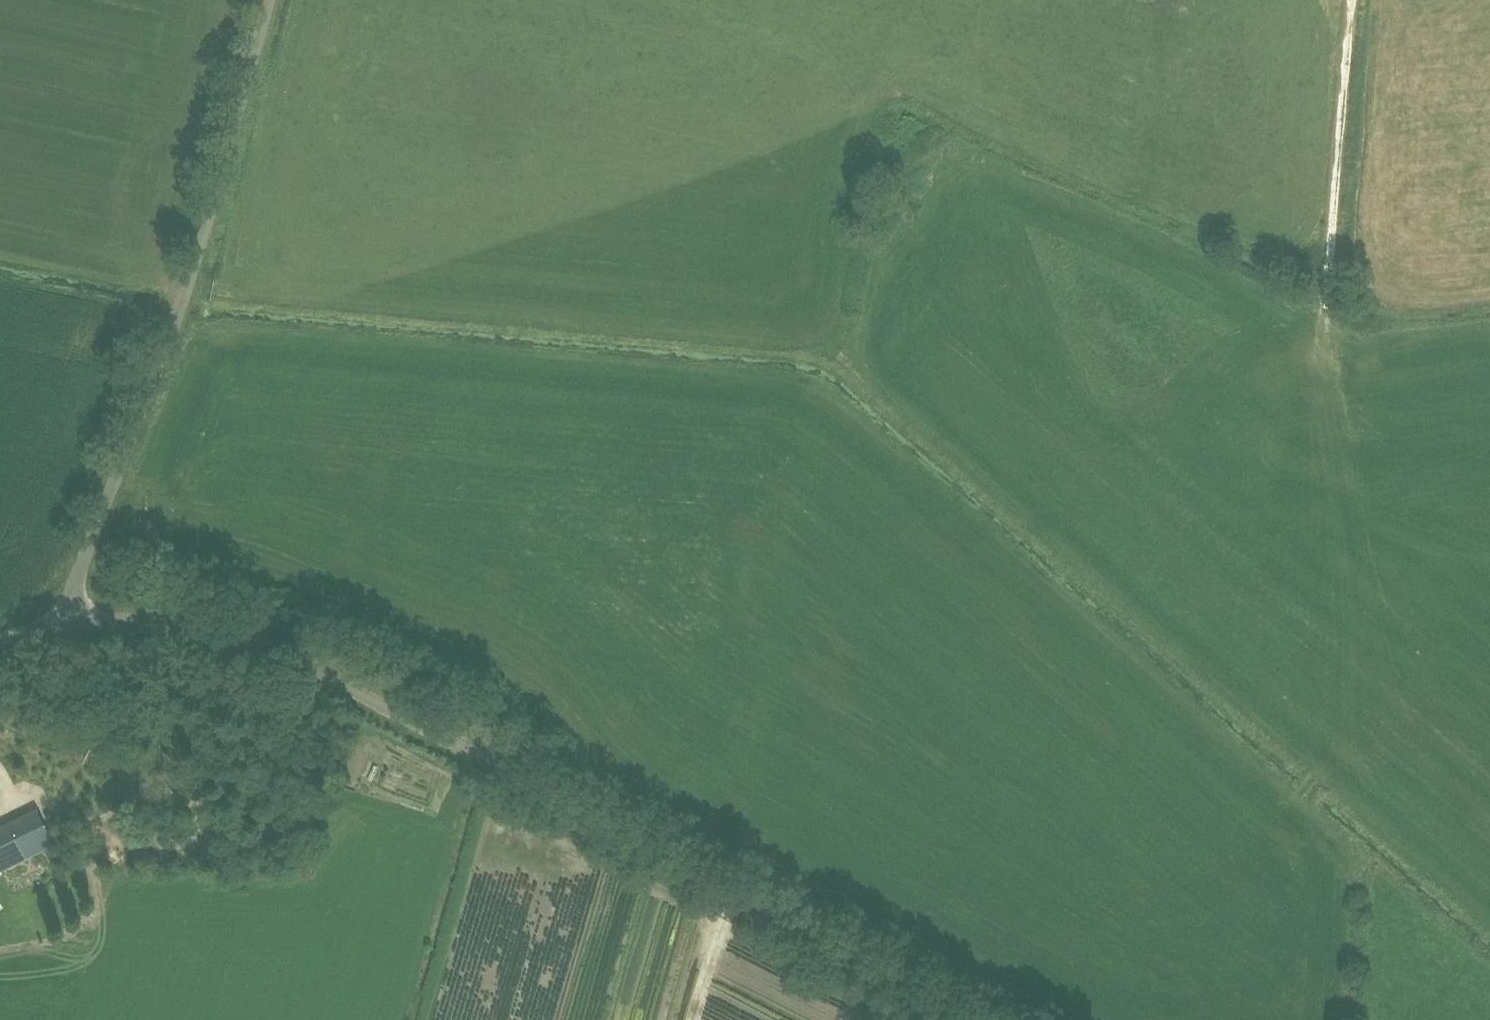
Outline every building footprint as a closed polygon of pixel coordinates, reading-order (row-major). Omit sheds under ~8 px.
[(18,859),(0,828),(0,869),(18,859)]
